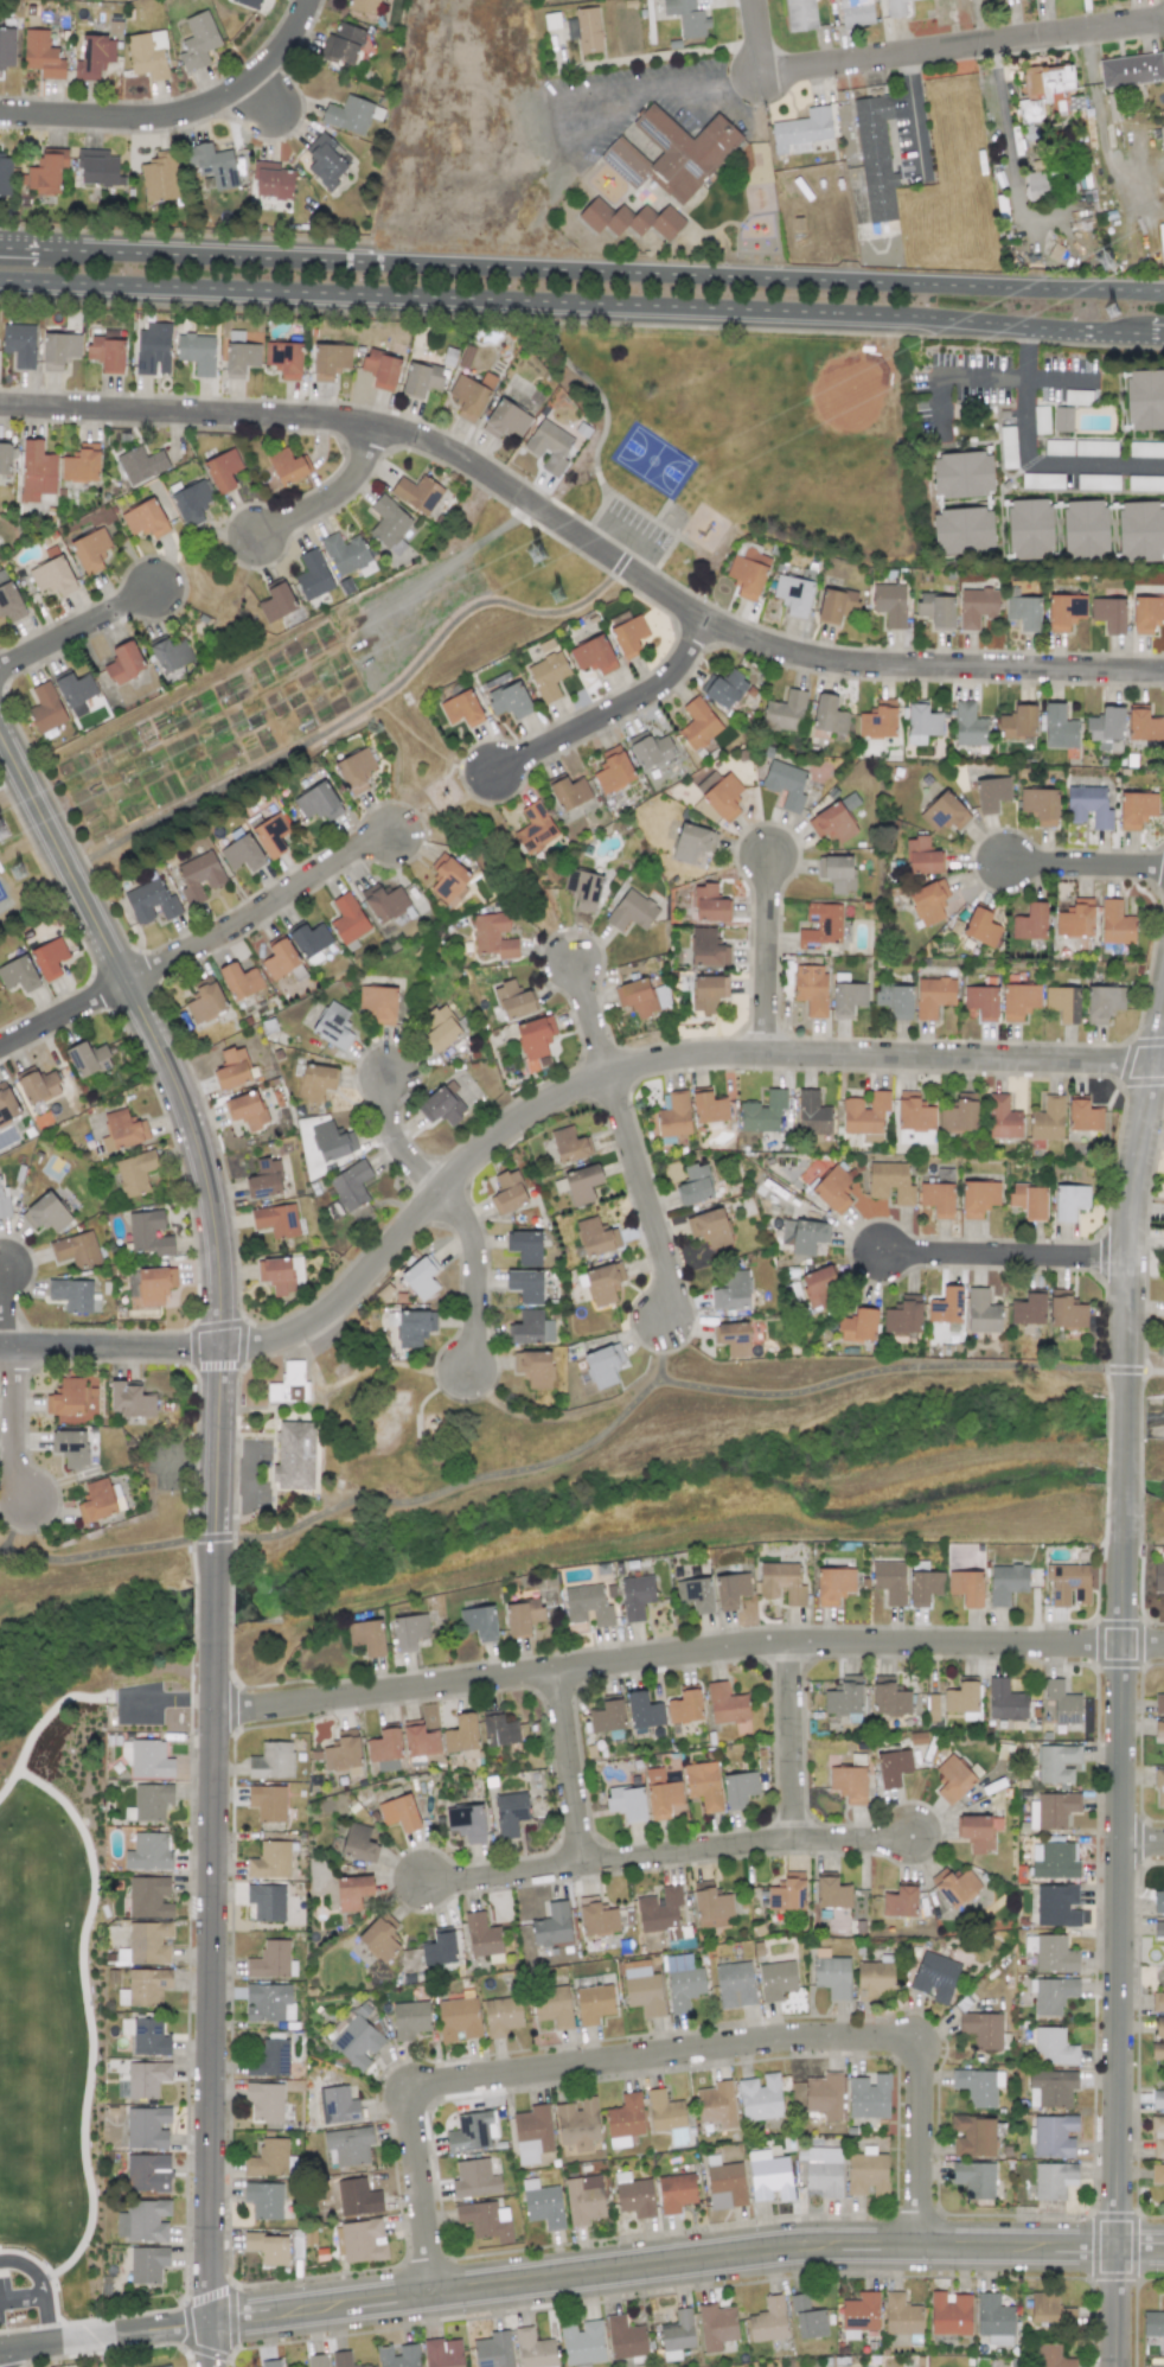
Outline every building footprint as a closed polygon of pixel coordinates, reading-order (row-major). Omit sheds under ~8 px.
[(256,9),(259,0),(231,0),(230,2),(256,9)] [(348,9),(376,14),(379,0),(350,0),(348,9)] [(663,15),(678,14),(680,39),(705,37),(704,27),(706,27),(705,9),(695,11),(694,0),(662,0),(663,15)] [(788,32),(817,28),(813,0),(784,0),(788,32)] [(843,30),(875,24),(870,0),(838,0),(843,30)] [(888,18),(906,15),(904,1),(914,0),(885,0),(888,18)] [(580,53),(601,51),(597,7),(575,9),(580,53)] [(184,72),(210,63),(205,51),(220,45),(207,11),(184,19),(190,37),(180,40),(184,52),(178,55),(184,72)] [(568,39),(577,38),(575,19),(565,19),(568,39)] [(319,57),(351,68),(364,30),(339,23),(334,36),(327,33),(319,57)] [(13,69),(14,28),(0,28),(0,68),(13,69)] [(64,79),(65,59),(57,59),(58,47),(49,47),(50,30),(24,30),(23,69),(40,69),(40,78),(64,79)] [(126,36),(132,75),(147,72),(148,82),(168,78),(162,30),(126,36)] [(75,81),(102,81),(102,62),(114,62),(115,37),(83,36),(82,60),(75,60),(75,81)] [(1099,58),(1100,85),(1163,83),(1162,55),(1099,58)] [(1019,123),(1047,121),(1044,106),(1060,103),(1060,101),(1067,100),(1067,91),(1074,90),(1070,63),(1021,69),(1023,84),(1015,84),(1019,123)] [(363,138),(375,104),(346,94),(340,109),(326,103),(319,121),(363,138)] [(866,223),(896,221),(893,186),(897,186),(896,172),(890,173),(884,120),(894,119),(890,95),(853,98),(866,223)] [(691,140),(651,103),(631,125),(661,152),(650,165),(618,135),(599,158),(634,190),(646,177),(680,206),(742,136),(716,113),(691,140)] [(770,122),(773,154),(789,153),(789,152),(810,151),(808,141),(831,139),(829,106),(806,107),(807,119),(770,122)] [(303,149),(314,160),(306,168),(327,190),(352,164),(320,133),(303,149)] [(230,149),(212,153),(211,141),(187,146),(191,167),(196,166),(198,177),(211,173),(215,192),(238,186),(230,149)] [(60,192),(59,168),(68,168),(66,149),(39,149),(39,167),(26,167),(27,193),(60,192)] [(117,185),(119,157),(108,157),(109,151),(77,149),(77,170),(81,170),(81,184),(117,185)] [(179,198),(174,151),(155,153),(155,161),(140,162),(145,202),(179,198)] [(9,196),(11,153),(0,153),(0,195),(9,196)] [(280,162),(252,161),(252,179),(256,180),(255,198),(292,199),(293,170),(280,170),(280,162)] [(1023,174),(1029,200),(1055,196),(1053,184),(1061,183),(1057,167),(1023,174)] [(667,242),(685,221),(666,204),(657,215),(644,204),(634,215),(621,204),(614,212),(595,196),(576,216),(596,234),(603,225),(616,237),(626,225),(639,237),(648,225),(667,242)] [(136,330),(136,375),(155,375),(155,374),(168,374),(170,324),(146,323),(146,330),(136,330)] [(14,370),(33,370),(34,325),(2,324),(1,352),(14,352),(14,370)] [(63,357),(79,357),(81,334),(43,333),(41,371),(63,371),(63,357)] [(194,377),(213,377),(213,334),(177,334),(177,361),(194,361),(194,377)] [(260,344),(226,343),(225,376),(244,377),(245,365),(258,366),(260,344)] [(280,381),(300,381),(301,344),(264,343),(263,368),(280,368),(280,381)] [(351,368),(351,345),(313,344),(313,382),(335,382),(335,368),(351,368)] [(365,350),(360,371),(375,374),(371,388),(392,393),(401,357),(365,350)] [(423,397),(424,388),(441,391),(446,369),(408,362),(402,394),(423,397)] [(1125,371),(1126,430),(1163,429),(1163,370),(1125,371)] [(481,430),(498,439),(501,433),(518,441),(531,416),(498,398),(481,430)] [(1048,433),(1048,406),(1034,406),(1034,434),(1048,433)] [(1072,432),(1073,407),(1053,407),(1053,432),(1072,432)] [(574,438),(541,417),(523,447),(542,460),(537,466),(556,478),(568,460),(562,458),(574,438)] [(1002,468),(1016,468),(1015,427),(1000,427),(1002,468)] [(56,454),(41,454),(43,440),(23,440),(21,502),(55,503),(56,454)] [(1072,455),(1072,441),(1044,440),(1044,454),(1072,455)] [(1115,457),(1117,441),(1074,440),(1074,455),(1115,457)] [(1128,441),(1128,457),(1163,457),(1163,442),(1128,441)] [(9,474),(9,444),(0,444),(0,474),(9,474)] [(146,457),(140,445),(115,457),(128,486),(170,468),(161,449),(146,457)] [(78,458),(60,457),(60,480),(97,481),(98,448),(78,447),(78,458)] [(280,487),(309,474),(301,455),(292,460),(287,447),(267,455),(280,487)] [(230,474),(243,468),(232,448),(202,464),(218,496),(236,487),(230,474)] [(992,496),(991,452),(932,454),(934,498),(992,496)] [(1063,489),(1063,474),(1022,473),(1022,489),(1063,489)] [(389,492),(424,517),(443,490),(422,474),(414,486),(399,476),(389,492)] [(1118,490),(1118,476),(1076,474),(1076,490),(1118,490)] [(1128,476),(1127,490),(1163,491),(1163,476),(1128,476)] [(198,508),(213,500),(204,479),(170,495),(185,529),(204,519),(198,508)] [(369,508),(380,518),(367,534),(395,557),(405,546),(398,538),(412,522),(382,493),(369,508)] [(130,537),(148,530),(152,538),(168,531),(155,498),(120,512),(130,537)] [(1051,557),(1050,499),(1006,500),(1008,560),(1051,557)] [(1063,559),(1107,557),(1105,499),(1062,502),(1063,559)] [(1119,562),(1162,561),(1160,500),(1118,502),(1119,562)] [(933,510),(934,554),(993,551),(991,509),(933,510)] [(84,575),(103,568),(97,553),(111,548),(103,528),(70,541),(84,575)] [(320,538),(335,578),(371,563),(360,535),(341,542),(337,531),(320,538)] [(298,556),(305,572),(293,576),(305,601),(334,587),(315,547),(298,556)] [(730,555),(727,578),(737,580),(735,598),(759,601),(767,554),(743,550),(742,557),(730,555)] [(77,588),(60,554),(27,570),(39,594),(53,587),(58,598),(77,588)] [(805,619),(813,582),(776,574),(772,599),(788,604),(785,614),(805,619)] [(269,599),(257,602),(264,623),(295,612),(286,581),(266,588),(269,599)] [(904,585),(872,585),(871,612),(884,612),(884,629),(904,629),(904,585)] [(818,621),(838,625),(840,612),(855,614),(858,593),(823,588),(818,621)] [(959,589),(959,630),(978,630),(978,618),(998,618),(998,589),(959,589)] [(916,615),(930,615),(930,627),(953,629),(953,595),(916,594),(916,615)] [(1085,621),(1086,595),(1048,594),(1047,632),(1068,632),(1068,620),(1085,621)] [(1038,596),(1004,598),(1005,620),(1019,619),(1019,632),(1040,632),(1038,596)] [(1153,634),(1153,620),(1163,620),(1163,597),(1133,596),(1132,634),(1153,634)] [(1105,634),(1124,634),(1124,598),(1091,599),(1091,620),(1105,620),(1105,634)] [(609,627),(621,661),(641,653),(637,639),(648,634),(641,615),(609,627)] [(578,672),(595,665),(600,676),(618,668),(602,634),(568,650),(578,672)] [(170,645),(167,638),(149,645),(161,674),(193,661),(184,639),(170,645)] [(146,671),(133,639),(110,649),(115,661),(104,665),(113,684),(146,671)] [(543,704),(561,697),(554,682),(570,675),(559,651),(526,665),(543,704)] [(727,712),(749,682),(730,669),(722,681),(711,672),(698,690),(727,712)] [(88,674),(75,680),(71,672),(55,680),(72,719),(88,712),(82,701),(97,694),(88,674)] [(36,733),(65,722),(50,681),(31,688),(38,706),(27,709),(36,733)] [(467,728),(484,720),(469,689),(439,703),(448,725),(462,717),(467,728)] [(763,701),(760,728),(799,733),(805,691),(787,689),(785,703),(763,701)] [(837,696),(818,694),(812,729),(844,734),(848,713),(834,710),(837,696)] [(677,732),(692,752),(722,729),(697,695),(682,707),(691,721),(677,732)] [(986,746),(987,717),(974,717),(974,701),(955,700),(954,745),(986,746)] [(927,704),(907,703),(907,745),(925,745),(925,735),(941,735),(941,714),(927,713),(927,704)] [(1076,748),(1077,721),(1063,720),(1063,703),(1044,703),(1043,748),(1076,748)] [(875,713),(857,714),(858,738),(895,736),(895,704),(874,706),(875,713)] [(1035,704),(1013,706),(1013,714),(998,714),(998,738),(1036,738),(1035,704)] [(1123,707),(1101,707),(1101,716),(1087,716),(1086,741),(1096,741),(1096,749),(1108,749),(1109,739),(1123,739),(1123,707)] [(1162,740),(1162,719),(1147,717),(1147,709),(1128,709),(1127,740),(1162,740)] [(626,740),(642,772),(676,755),(666,735),(651,742),(644,730),(626,740)] [(600,753),(606,767),(591,774),(602,795),(635,779),(619,744),(600,753)] [(350,797),(369,789),(362,774),(377,767),(366,747),(333,763),(350,797)] [(806,772),(770,759),(761,785),(785,795),(780,809),(798,815),(805,796),(799,793),(806,772)] [(743,789),(727,772),(721,778),(712,771),(693,789),(727,823),(740,810),(730,800),(743,789)] [(583,778),(568,784),(565,777),(549,784),(559,811),(591,798),(583,778)] [(998,814),(997,800),(1011,798),(1008,777),(976,780),(979,815),(998,814)] [(305,819),(315,814),(321,823),(343,809),(324,780),(292,799),(305,819)] [(1092,830),(1111,830),(1112,810),(1105,810),(1105,787),(1067,786),(1066,823),(1083,823),(1085,811),(1092,811),(1092,830)] [(1019,811),(1035,812),(1034,827),(1056,827),(1056,790),(1019,789),(1019,811)] [(935,834),(948,822),(955,830),(971,817),(945,790),(917,815),(935,834)] [(1120,830),(1139,830),(1139,818),(1157,818),(1156,792),(1119,793),(1120,830)] [(692,805),(709,823),(717,816),(699,798),(692,805)] [(529,824),(513,832),(525,855),(558,837),(538,799),(520,809),(529,824)] [(834,844),(856,834),(839,802),(806,819),(816,838),(829,831),(834,844)] [(287,851),(280,837),(290,832),(282,812),(251,827),(267,861),(287,851)] [(670,859),(692,866),(696,851),(710,856),(717,834),(682,822),(670,859)] [(250,873),(266,862),(247,832),(218,851),(230,870),(243,862),(250,873)] [(940,851),(928,851),(928,836),(906,837),(907,874),(940,873),(940,851)] [(204,900),(198,883),(205,880),(209,889),(225,883),(212,851),(175,865),(184,887),(180,888),(187,907),(204,900)] [(471,875),(441,851),(429,868),(439,876),(428,891),(452,908),(467,889),(462,886),(471,875)] [(852,856),(817,857),(817,879),(830,879),(831,893),(852,893),(852,856)] [(574,908),(594,913),(603,876),(568,868),(562,891),(577,895),(574,908)] [(181,913),(174,893),(166,897),(159,878),(123,892),(136,926),(154,919),(151,907),(158,905),(164,920),(181,913)] [(908,891),(920,927),(944,919),(938,901),(948,898),(942,880),(908,891)] [(378,925),(411,906),(398,886),(384,895),(376,882),(359,892),(378,925)] [(728,920),(727,899),(716,899),(716,885),(695,885),(695,921),(728,920)] [(606,923),(621,931),(627,920),(646,931),(659,906),(625,888),(606,923)] [(339,917),(330,923),(341,945),(370,930),(348,891),(331,901),(339,917)] [(1055,936),(1093,936),(1092,898),(1073,898),(1073,912),(1055,912),(1055,936)] [(1100,943),(1133,944),(1134,917),(1120,917),(1121,899),(1101,899),(1100,943)] [(1011,938),(1044,939),(1045,902),(1027,901),(1025,917),(1011,917),(1011,938)] [(840,944),(842,904),(806,902),(805,921),(816,921),(816,930),(798,929),(798,943),(840,944)] [(1002,927),(989,923),(991,913),(973,906),(961,934),(993,948),(1002,927)] [(473,914),(474,953),(497,953),(497,958),(518,958),(517,938),(499,939),(499,932),(507,932),(506,913),(473,914)] [(333,940),(320,923),(308,931),(302,921),(287,933),(305,959),(333,940)] [(715,929),(691,927),(690,965),(729,966),(729,945),(715,945),(715,929)] [(273,956),(261,961),(269,980),(300,966),(286,936),(267,944),(273,956)] [(62,976),(56,963),(69,957),(60,937),(30,950),(43,983),(62,976)] [(4,989),(19,983),(23,993),(39,987),(27,955),(0,966),(0,980),(4,989)] [(255,968),(241,974),(236,962),(218,969),(232,1002),(264,988),(255,968)] [(825,965),(793,965),(794,1001),(806,1000),(806,1017),(826,1017),(825,965)] [(184,1004),(194,1026),(228,1009),(211,975),(192,983),(198,997),(184,1004)] [(692,1013),(715,1012),(715,999),(728,997),(728,975),(691,976),(692,1013)] [(955,978),(916,977),(916,1020),(935,1020),(935,1004),(954,1004),(955,978)] [(619,1008),(632,1004),(635,1017),(657,1013),(648,978),(613,987),(619,1008)] [(519,993),(514,980),(493,987),(504,1021),(536,1012),(529,989),(519,993)] [(851,1019),(851,1006),(866,1006),(866,984),(833,983),(832,1019),(851,1019)] [(875,1007),(890,1007),(890,1020),(912,1020),(912,984),(876,984),(875,1007)] [(1022,1022),(1022,1010),(1040,1010),(1040,985),(1003,984),(1002,1022),(1022,1022)] [(395,1026),(396,988),(359,987),(358,1008),(370,1009),(370,1026),(395,1026)] [(997,987),(962,987),(962,1008),(978,1008),(977,1021),(996,1022),(997,987)] [(1079,1025),(1077,987),(1044,988),(1045,1010),(1057,1010),(1057,1025),(1079,1025)] [(1124,1010),(1124,987),(1087,987),(1086,1025),(1106,1025),(1107,1009),(1124,1010)] [(340,1027),(350,1012),(330,1000),(311,1032),(343,1052),(353,1034),(340,1027)] [(421,1036),(434,1053),(462,1033),(441,1004),(420,1020),(428,1032),(421,1036)] [(513,1025),(526,1072),(550,1066),(543,1038),(556,1034),(551,1015),(513,1025)] [(113,1065),(103,1045),(89,1051),(84,1041),(65,1049),(79,1080),(113,1065)] [(241,1045),(219,1052),(224,1067),(213,1070),(219,1090),(251,1080),(241,1045)] [(298,1100),(320,1102),(321,1089),(333,1090),(335,1067),(300,1064),(298,1100)] [(27,1106),(62,1092),(53,1071),(40,1076),(37,1067),(15,1076),(27,1106)] [(448,1125),(467,1111),(453,1093),(458,1090),(450,1079),(415,1105),(429,1124),(440,1116),(448,1125)] [(20,1117),(5,1080),(0,1082),(0,1125),(20,1117)] [(738,1130),(778,1131),(779,1109),(785,1110),(786,1090),(766,1089),(766,1104),(740,1103),(738,1130)] [(817,1106),(818,1090),(799,1089),(797,1134),(830,1135),(831,1106),(817,1106)] [(658,1137),(691,1133),(685,1090),(667,1091),(670,1109),(654,1110),(658,1137)] [(229,1122),(244,1118),(247,1130),(267,1125),(257,1091),(223,1099),(229,1122)] [(721,1129),(721,1121),(728,1121),(727,1098),(711,1099),(711,1091),(692,1092),(693,1124),(709,1123),(709,1129),(721,1129)] [(889,1091),(870,1091),(869,1109),(862,1109),(862,1098),(843,1098),(843,1133),(863,1134),(862,1143),(881,1143),(882,1111),(888,1111),(889,1091)] [(934,1108),(917,1106),(917,1091),(897,1091),(897,1130),(934,1130),(934,1108)] [(1008,1110),(1008,1093),(989,1093),(987,1137),(1021,1138),(1021,1111),(1008,1110)] [(1029,1138),(1062,1140),(1062,1095),(1043,1095),(1043,1111),(1030,1111),(1029,1138)] [(976,1131),(976,1099),(955,1099),(955,1108),(939,1108),(939,1130),(976,1131)] [(1102,1130),(1101,1109),(1088,1109),(1087,1099),(1067,1099),(1068,1130),(1102,1130)] [(109,1136),(101,1138),(103,1151),(149,1141),(145,1119),(129,1123),(126,1108),(104,1114),(109,1136)] [(309,1128),(322,1163),(358,1149),(351,1130),(337,1135),(331,1119),(309,1128)] [(558,1165),(589,1156),(583,1136),(575,1138),(571,1125),(549,1131),(558,1165)] [(115,1159),(122,1198),(149,1192),(145,1172),(159,1168),(155,1150),(115,1159)] [(276,1157),(255,1161),(257,1175),(244,1178),(248,1199),(282,1194),(276,1157)] [(369,1201),(359,1182),(371,1176),(365,1161),(327,1176),(344,1213),(369,1201)] [(674,1186),(679,1206),(714,1195),(704,1162),(683,1168),(686,1182),(674,1186)] [(907,1163),(868,1162),(868,1198),(887,1198),(887,1187),(894,1187),(894,1206),(913,1206),(914,1185),(907,1185),(907,1163)] [(602,1182),(597,1163),(563,1173),(571,1206),(594,1200),(590,1186),(602,1182)] [(837,1216),(851,1201),(840,1191),(851,1179),(836,1163),(810,1191),(837,1216)] [(500,1192),(488,1197),(497,1216),(529,1201),(513,1168),(494,1178),(500,1192)] [(919,1184),(917,1205),(933,1206),(932,1219),(952,1219),(953,1170),(936,1169),(935,1184),(919,1184)] [(998,1205),(999,1182),(962,1181),(961,1219),(981,1219),(981,1205),(998,1205)] [(1009,1207),(1024,1207),(1023,1219),(1045,1219),(1045,1186),(1009,1185),(1009,1207)] [(11,1217),(8,1197),(1,1198),(0,1186),(0,1218),(11,1217)] [(1055,1223),(1074,1223),(1073,1208),(1088,1208),(1088,1186),(1055,1186),(1055,1223)] [(53,1234),(72,1219),(49,1191),(20,1214),(33,1230),(43,1221),(53,1234)] [(271,1239),(299,1236),(295,1204),(250,1210),(252,1229),(270,1226),(271,1239)] [(731,1244),(722,1207),(685,1218),(690,1238),(703,1234),(708,1251),(731,1244)] [(129,1212),(130,1255),(173,1253),(173,1236),(154,1237),(154,1230),(164,1229),(162,1211),(129,1212)] [(621,1248),(616,1227),(601,1231),(596,1217),(575,1221),(584,1257),(621,1248)] [(780,1244),(791,1245),(789,1253),(812,1256),(814,1242),(827,1243),(830,1224),(782,1218),(780,1244)] [(55,1263),(72,1257),(76,1269),(101,1261),(90,1230),(49,1244),(55,1263)] [(541,1232),(506,1231),(505,1251),(518,1251),(517,1265),(541,1265),(541,1232)] [(429,1277),(436,1270),(423,1256),(399,1277),(422,1302),(439,1288),(429,1277)] [(256,1261),(257,1281),(270,1281),(271,1295),(293,1294),(292,1258),(256,1261)] [(612,1283),(625,1281),(620,1262),(580,1272),(582,1285),(587,1284),(593,1308),(616,1302),(612,1283)] [(799,1276),(813,1310),(840,1300),(827,1265),(799,1276)] [(542,1271),(506,1270),(505,1290),(519,1290),(519,1304),(542,1304),(542,1271)] [(711,1289),(711,1308),(748,1307),(748,1270),(724,1270),(725,1288),(711,1289)] [(91,1281),(47,1280),(47,1299),(64,1299),(64,1313),(98,1313),(98,1294),(91,1294),(91,1281)] [(960,1322),(961,1285),(942,1285),(942,1300),(927,1300),(927,1322),(960,1322)] [(999,1332),(1000,1304),(986,1304),(987,1288),(967,1288),(967,1332),(999,1332)] [(1049,1327),(1086,1328),(1086,1304),(1069,1304),(1069,1290),(1049,1290),(1049,1327)] [(1044,1325),(1044,1293),(1025,1293),(1024,1302),(1011,1302),(1010,1323),(1044,1325)] [(900,1309),(883,1309),(883,1332),(920,1333),(921,1301),(900,1300),(900,1309)] [(838,1340),(875,1341),(876,1309),(855,1308),(855,1318),(838,1316),(838,1340)] [(510,1342),(554,1344),(554,1320),(542,1320),(542,1309),(519,1309),(519,1325),(510,1325),(510,1342)] [(397,1347),(423,1348),(423,1331),(435,1331),(435,1312),(398,1310),(397,1347)] [(749,1357),(748,1322),(712,1325),(714,1344),(727,1344),(728,1358),(749,1357)] [(618,1382),(610,1366),(623,1360),(616,1342),(581,1355),(595,1391),(618,1382)] [(550,1389),(550,1352),(513,1351),(513,1372),(525,1372),(525,1389),(550,1389)] [(267,1383),(267,1402),(308,1402),(308,1380),(303,1380),(302,1361),(282,1361),(282,1383),(267,1383)] [(83,1378),(60,1377),(59,1395),(45,1395),(45,1415),(83,1415),(83,1378)] [(110,1411),(120,1411),(120,1417),(154,1417),(155,1396),(140,1395),(140,1386),(124,1385),(124,1380),(110,1380),(110,1411)] [(313,1489),(314,1423),(276,1422),(276,1466),(273,1466),(273,1488),(313,1489)] [(85,1430),(51,1431),(52,1453),(65,1452),(65,1468),(87,1467),(85,1430)] [(84,1482),(88,1500),(76,1504),(81,1524),(116,1516),(107,1478),(84,1482)] [(871,1589),(884,1589),(884,1606),(903,1606),(904,1562),(871,1562),(871,1589)] [(1152,1563),(1153,1593),(1163,1593),(1163,1562),(1152,1563)] [(805,1586),(798,1586),(798,1563),(760,1563),(759,1599),(778,1599),(778,1588),(785,1588),(785,1606),(805,1606),(805,1586)] [(1089,1603),(1089,1564),(1047,1564),(1047,1582),(1051,1582),(1051,1607),(1070,1607),(1070,1603),(1089,1603)] [(1008,1607),(1009,1591),(1028,1593),(1028,1565),(990,1565),(989,1607),(1008,1607)] [(853,1568),(817,1569),(818,1607),(837,1606),(837,1591),(855,1591),(853,1568)] [(942,1571),(909,1571),(909,1607),(929,1608),(929,1594),(942,1594),(942,1571)] [(981,1571),(947,1572),(947,1594),(961,1594),(961,1608),(981,1608),(981,1571)] [(718,1613),(738,1609),(736,1596),(750,1594),(748,1572),(714,1577),(718,1613)] [(644,1621),(642,1603),(654,1603),(653,1576),(621,1577),(622,1622),(644,1621)] [(678,1604),(692,1603),(693,1615),(714,1612),(709,1577),(674,1582),(678,1604)] [(509,1637),(530,1635),(529,1622),(543,1621),(541,1600),(505,1603),(509,1637)] [(495,1641),(494,1607),(459,1608),(460,1632),(477,1631),(477,1642),(495,1641)] [(416,1651),(415,1638),(429,1635),(427,1614),(394,1618),(398,1653),(416,1651)] [(365,1658),(384,1655),(380,1620),(347,1623),(348,1646),(364,1645),(365,1658)] [(1027,1693),(1008,1692),(1008,1678),(989,1677),(989,1718),(1027,1720),(1027,1693)] [(1080,1723),(1080,1695),(1062,1693),(1062,1679),(1044,1678),(1044,1699),(1054,1699),(1054,1723),(1080,1723)] [(706,1683),(711,1724),(749,1721),(747,1695),(728,1696),(725,1680),(706,1683)] [(944,1712),(962,1712),(962,1720),(978,1721),(978,1682),(958,1680),(958,1690),(944,1690),(944,1712)] [(823,1715),(859,1715),(861,1683),(839,1682),(839,1691),(824,1690),(823,1715)] [(679,1699),(666,1701),(667,1722),(701,1721),(699,1689),(679,1690),(679,1699)] [(661,1703),(647,1704),(645,1690),(625,1693),(631,1729),(664,1724),(661,1703)] [(938,1693),(926,1695),(927,1721),(939,1721),(938,1693)] [(1155,1693),(1155,1715),(1163,1714),(1163,1693),(1155,1693)] [(588,1712),(591,1734),(625,1728),(620,1698),(601,1702),(602,1710),(588,1712)] [(477,1750),(475,1712),(455,1714),(455,1729),(442,1730),(443,1752),(477,1750)] [(482,1717),(487,1748),(520,1742),(517,1721),(504,1723),(501,1714),(482,1717)] [(1155,1722),(1155,1738),(1163,1738),(1163,1722),(1155,1722)] [(407,1756),(440,1753),(437,1731),(423,1733),(422,1724),(403,1727),(407,1756)] [(379,1729),(379,1738),(366,1740),(367,1761),(377,1761),(377,1771),(396,1769),(396,1759),(401,1759),(399,1728),(379,1729)] [(324,1771),(360,1766),(357,1731),(335,1734),(338,1746),(321,1748),(324,1771)] [(174,1759),(164,1759),(165,1740),(130,1740),(129,1776),(173,1778),(174,1759)] [(248,1756),(248,1778),(293,1778),(293,1742),(261,1742),(261,1756),(248,1756)] [(1037,1746),(1037,1782),(1073,1784),(1073,1768),(1063,1768),(1063,1762),(1080,1763),(1081,1746),(1037,1746)] [(898,1773),(913,1772),(910,1749),(876,1754),(881,1791),(900,1788),(898,1773)] [(935,1792),(948,1806),(976,1779),(951,1753),(932,1771),(945,1784),(935,1792)] [(683,1765),(685,1798),(701,1797),(702,1813),(721,1811),(716,1761),(683,1765)] [(680,1781),(663,1784),(661,1767),(645,1768),(650,1820),(670,1819),(669,1805),(683,1804),(680,1781)] [(827,1767),(829,1793),(845,1792),(845,1805),(866,1805),(865,1767),(827,1767)] [(1155,1771),(1156,1807),(1163,1807),(1163,1770),(1155,1771)] [(722,1775),(725,1811),(746,1808),(744,1795),(759,1794),(756,1772),(722,1775)] [(173,1805),(173,1785),(134,1784),(134,1820),(164,1821),(164,1804),(173,1805)] [(608,1813),(622,1811),(623,1823),(646,1820),(641,1785),(606,1789),(608,1813)] [(286,1786),(248,1786),(248,1807),(257,1807),(257,1821),(284,1821),(286,1786)] [(421,1827),(409,1793),(377,1804),(383,1826),(398,1821),(402,1835),(421,1827)] [(495,1794),(497,1839),(517,1838),(517,1820),(529,1819),(527,1793),(495,1794)] [(445,1808),(448,1837),(465,1835),(466,1844),(486,1843),(482,1805),(445,1808)] [(968,1852),(991,1852),(992,1816),(958,1816),(957,1838),(968,1838),(968,1852)] [(371,1827),(350,1820),(339,1854),(373,1864),(379,1845),(366,1842),(371,1827)] [(172,1870),(172,1851),(168,1851),(168,1833),(133,1832),(133,1851),(124,1851),(124,1869),(172,1870)] [(290,1842),(260,1840),(260,1859),(247,1858),(247,1877),(289,1878),(290,1842)] [(1030,1878),(1079,1878),(1079,1859),(1075,1859),(1075,1843),(1031,1843),(1030,1878)] [(928,1881),(953,1909),(981,1886),(966,1868),(954,1878),(944,1867),(928,1881)] [(372,1896),(372,1876),(337,1877),(338,1912),(360,1912),(359,1896),(372,1896)] [(837,1876),(816,1877),(817,1908),(851,1907),(850,1886),(837,1886),(837,1876)] [(805,1910),(804,1878),(782,1878),(784,1887),(767,1887),(767,1912),(805,1910)] [(691,1883),(697,1929),(725,1926),(724,1918),(734,1916),(730,1894),(714,1896),(711,1880),(691,1883)] [(284,1886),(247,1884),(245,1903),(254,1903),(254,1921),(284,1922),(284,1886)] [(635,1897),(640,1933),(666,1929),(667,1940),(680,1938),(676,1906),(683,1905),(679,1884),(657,1887),(658,1894),(635,1897)] [(916,1887),(896,1886),(896,1895),(882,1894),(881,1916),(915,1918),(916,1887)] [(1036,1926),(1080,1926),(1080,1908),(1076,1908),(1076,1886),(1036,1886),(1036,1926)] [(1153,1913),(1163,1913),(1163,1891),(1153,1890),(1153,1913)] [(618,1909),(600,1909),(599,1896),(578,1897),(580,1934),(618,1933),(618,1909)] [(571,1944),(567,1900),(546,1902),(549,1919),(531,1920),(533,1947),(571,1944)] [(503,1963),(499,1926),(485,1927),(484,1910),(465,1913),(469,1957),(488,1956),(488,1964),(503,1963)] [(380,1964),(399,1947),(389,1935),(394,1931),(379,1916),(357,1937),(380,1964)] [(129,1922),(128,1963),(170,1964),(170,1944),(161,1944),(161,1938),(173,1938),(173,1922),(129,1922)] [(434,1942),(420,1945),(423,1966),(456,1961),(452,1931),(433,1934),(434,1942)] [(1066,1935),(1036,1934),(1035,1971),(1077,1972),(1079,1950),(1064,1950),(1066,1935)] [(245,1977),(295,1977),(295,1960),(289,1960),(289,1940),(261,1939),(261,1959),(245,1959),(245,1977)] [(961,1964),(922,1951),(909,1988),(930,1996),(929,2001),(946,2006),(961,1964)] [(849,1957),(813,1957),(813,1986),(829,1986),(829,2001),(850,2001),(849,1957)] [(641,2018),(663,2016),(659,1973),(650,1974),(648,1960),(622,1963),(626,2006),(640,2005),(641,2018)] [(749,1960),(714,1966),(719,2010),(755,2004),(749,1960)] [(762,2003),(781,2001),(780,1992),(797,1991),(793,1960),(757,1964),(762,2003)] [(893,1991),(893,1963),(857,1963),(857,2001),(875,2001),(875,1991),(893,1991)] [(670,2015),(689,2014),(687,1997),(705,1995),(703,1967),(666,1971),(670,2015)] [(117,1990),(117,2006),(161,2005),(161,1989),(172,1989),(171,1969),(128,1970),(129,1990),(117,1990)] [(1062,2016),(1061,1997),(1079,1997),(1079,1978),(1028,1979),(1029,1992),(1034,1992),(1034,2016),(1062,2016)] [(293,2021),(292,1984),(244,1984),(245,2022),(293,2021)] [(614,2014),(612,1984),(575,1989),(578,2027),(599,2024),(597,2015),(614,2014)] [(571,2029),(569,1985),(532,1988),(533,2021),(554,2020),(554,2030),(571,2029)] [(1152,1992),(1152,2011),(1163,2011),(1163,1992),(1152,1992)] [(523,2028),(519,1996),(484,1999),(487,2039),(507,2037),(506,2029),(523,2028)] [(441,2043),(460,2042),(459,2039),(480,2037),(477,1997),(436,2001),(441,2043)] [(394,2042),(414,2042),(414,2033),(429,2031),(429,2002),(392,2003),(394,2042)] [(385,2039),(362,2020),(365,2015),(352,2005),(339,2021),(343,2024),(327,2043),(362,2072),(372,2059),(370,2057),(385,2039)] [(1004,2014),(959,2012),(958,2034),(971,2034),(971,2049),(1003,2050),(1004,2014)] [(132,2018),(133,2055),(171,2054),(170,2034),(162,2034),(161,2017),(132,2018)] [(1163,2059),(1163,2018),(1155,2018),(1155,2041),(1151,2041),(1151,2059),(1163,2059)] [(1064,2028),(1034,2027),(1034,2063),(1077,2065),(1077,2044),(1064,2044),(1064,2028)] [(288,2076),(289,2039),(261,2039),(260,2057),(245,2057),(244,2075),(288,2076)] [(127,2062),(128,2099),(158,2099),(156,2081),(171,2081),(171,2062),(127,2062)] [(994,2087),(1002,2087),(1003,2071),(952,2069),(951,2088),(967,2088),(967,2107),(994,2108),(994,2087)] [(1076,2090),(1077,2072),(1029,2071),(1028,2106),(1070,2107),(1070,2090),(1076,2090)] [(756,2079),(737,2080),(741,2120),(782,2117),(779,2072),(762,2074),(763,2086),(757,2087),(756,2079)] [(842,2123),(843,2073),(821,2072),(820,2080),(805,2079),(804,2122),(842,2123)] [(848,2076),(848,2118),(889,2118),(889,2073),(871,2073),(871,2076),(848,2076)] [(736,2127),(730,2080),(712,2082),(712,2087),(695,2090),(698,2123),(717,2120),(718,2130),(736,2127)] [(283,2084),(244,2082),(244,2104),(251,2105),(250,2122),(282,2123),(283,2084)] [(360,2119),(357,2099),(350,2100),(347,2085),(318,2090),(324,2125),(360,2119)] [(1151,2090),(1151,2108),(1163,2108),(1163,2090),(1151,2090)] [(639,2091),(620,2093),(622,2107),(605,2110),(609,2149),(629,2146),(628,2136),(644,2133),(639,2091)] [(595,2095),(576,2098),(577,2103),(555,2104),(558,2145),(574,2143),(575,2152),(591,2151),(590,2140),(600,2140),(595,2095)] [(554,2151),(548,2104),(529,2106),(530,2112),(512,2113),(519,2165),(538,2163),(537,2154),(554,2151)] [(126,2149),(167,2149),(167,2126),(171,2126),(171,2108),(126,2107),(126,2149)] [(490,2148),(488,2138),(495,2137),(493,2110),(456,2114),(458,2130),(445,2131),(447,2152),(490,2148)] [(1034,2116),(1034,2127),(1028,2127),(1028,2144),(1032,2144),(1032,2157),(1073,2157),(1074,2135),(1077,2135),(1077,2117),(1034,2116)] [(993,2156),(994,2117),(951,2117),(951,2131),(961,2131),(961,2138),(953,2138),(953,2156),(993,2156)] [(1163,2158),(1163,2117),(1151,2117),(1152,2158),(1163,2158)] [(369,2163),(367,2145),(372,2144),(371,2127),(325,2130),(327,2165),(369,2163)] [(243,2177),(287,2176),(286,2137),(260,2138),(260,2157),(243,2157),(243,2177)] [(865,2195),(865,2186),(872,2187),(871,2197),(887,2197),(888,2154),(874,2154),(875,2146),(863,2146),(862,2155),(846,2155),(845,2195),(865,2195)] [(840,2159),(820,2159),(821,2148),(797,2148),(797,2159),(805,2159),(804,2189),(821,2189),(821,2199),(840,2199),(840,2159)] [(170,2155),(127,2155),(126,2191),(170,2191),(170,2155)] [(742,2163),(718,2164),(717,2155),(705,2156),(709,2208),(746,2207),(742,2163)] [(455,2161),(456,2180),(452,2180),(452,2196),(500,2195),(500,2175),(490,2176),(488,2159),(455,2161)] [(964,2184),(964,2199),(993,2200),(994,2163),(951,2162),(951,2184),(964,2184)] [(1076,2164),(1034,2163),(1034,2200),(1063,2200),(1063,2186),(1076,2186),(1076,2164)] [(1151,2164),(1150,2183),(1163,2183),(1163,2165),(1151,2164)] [(651,2178),(629,2181),(628,2171),(613,2173),(618,2212),(634,2210),(635,2219),(654,2216),(651,2178)] [(563,2180),(570,2227),(588,2225),(588,2219),(606,2216),(600,2175),(563,2180)] [(658,2176),(659,2215),(680,2214),(679,2205),(696,2203),(695,2175),(658,2176)] [(383,2212),(380,2190),(367,2191),(366,2177),(327,2182),(328,2201),(339,2200),(340,2216),(383,2212)] [(525,2221),(543,2220),(544,2232),(564,2229),(558,2186),(537,2188),(537,2178),(522,2180),(525,2221)] [(282,2183),(243,2182),(243,2202),(252,2202),(251,2219),(282,2220),(282,2183)] [(115,2213),(116,2237),(126,2237),(126,2242),(167,2241),(167,2219),(171,2219),(170,2200),(127,2201),(127,2213),(115,2213)] [(456,2224),(471,2221),(473,2239),(497,2235),(497,2245),(511,2242),(507,2208),(497,2209),(495,2201),(454,2206),(456,2224)] [(339,2264),(385,2259),(382,2219),(335,2224),(339,2264)] [(288,2265),(288,2234),(243,2234),(243,2250),(261,2250),(261,2265),(288,2265)] [(168,2247),(130,2247),(129,2283),(160,2284),(160,2266),(168,2266),(168,2247)] [(842,2330),(846,2330),(846,2337),(853,2337),(853,2330),(878,2330),(877,2291),(857,2291),(857,2299),(840,2301),(842,2330)] [(929,2334),(970,2335),(971,2295),(952,2295),(952,2304),(945,2304),(945,2291),(930,2291),(929,2334)] [(921,2305),(903,2305),(903,2292),(884,2292),(885,2334),(921,2334),(921,2305)] [(977,2335),(987,2335),(986,2344),(1012,2344),(1013,2305),(998,2305),(998,2292),(977,2292),(977,2335)] [(1057,2293),(1030,2292),(1030,2320),(1056,2320),(1057,2293)] [(795,2339),(827,2336),(825,2309),(808,2311),(807,2293),(791,2295),(795,2339)] [(749,2341),(786,2337),(782,2295),(763,2296),(766,2312),(747,2315),(749,2341)] [(1163,2336),(1163,2296),(1162,2296),(1162,2311),(1143,2311),(1141,2336),(1163,2336)] [(734,2304),(697,2309),(703,2353),(721,2350),(719,2342),(738,2340),(734,2304)] [(674,2309),(676,2323),(659,2325),(663,2361),(679,2360),(678,2349),(695,2348),(690,2308),(674,2309)] [(647,2355),(644,2325),(626,2328),(625,2314),(606,2316),(610,2359),(647,2355)] [(565,2366),(606,2360),(600,2320),(577,2322),(576,2320),(558,2322),(565,2366)] [(533,2341),(532,2325),(514,2328),(519,2366),(556,2366),(554,2339),(533,2341)] [(507,2329),(488,2331),(490,2339),(473,2340),(476,2366),(512,2366),(507,2329)] [(426,2366),(463,2366),(459,2337),(422,2342),(426,2366)] [(1060,2359),(1060,2343),(1036,2344),(1037,2366),(1075,2366),(1075,2359),(1060,2359)] [(418,2344),(378,2347),(379,2366),(419,2366),(418,2344)] [(370,2363),(351,2366),(350,2350),(332,2353),(334,2366),(370,2366),(370,2363)] [(325,2354),(307,2355),(307,2366),(325,2366),(325,2354)]
